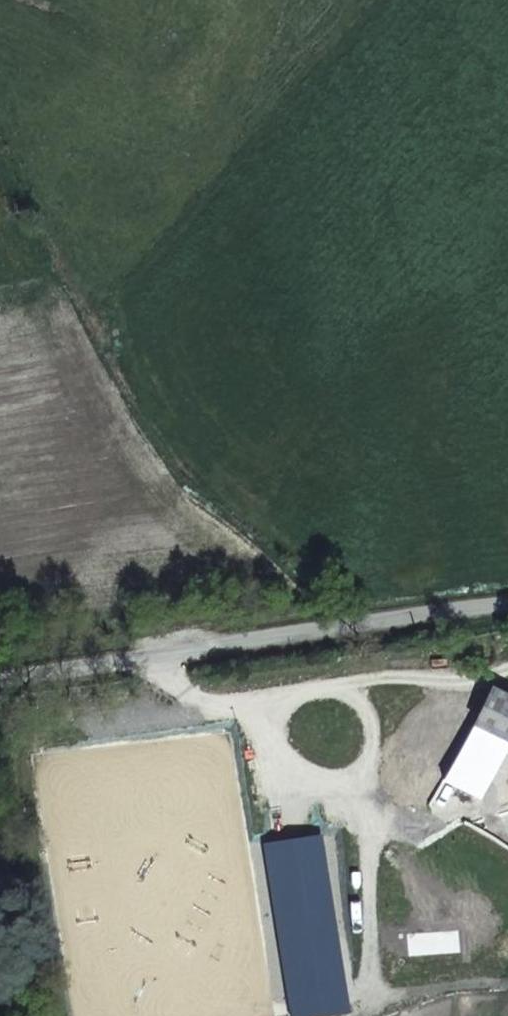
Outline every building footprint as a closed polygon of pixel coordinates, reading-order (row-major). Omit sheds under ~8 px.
[(507,738),(507,689),(498,684),(478,722),(507,738)] [(449,779),(483,797),(500,762),(507,743),(507,738),(478,722),(449,779)]
